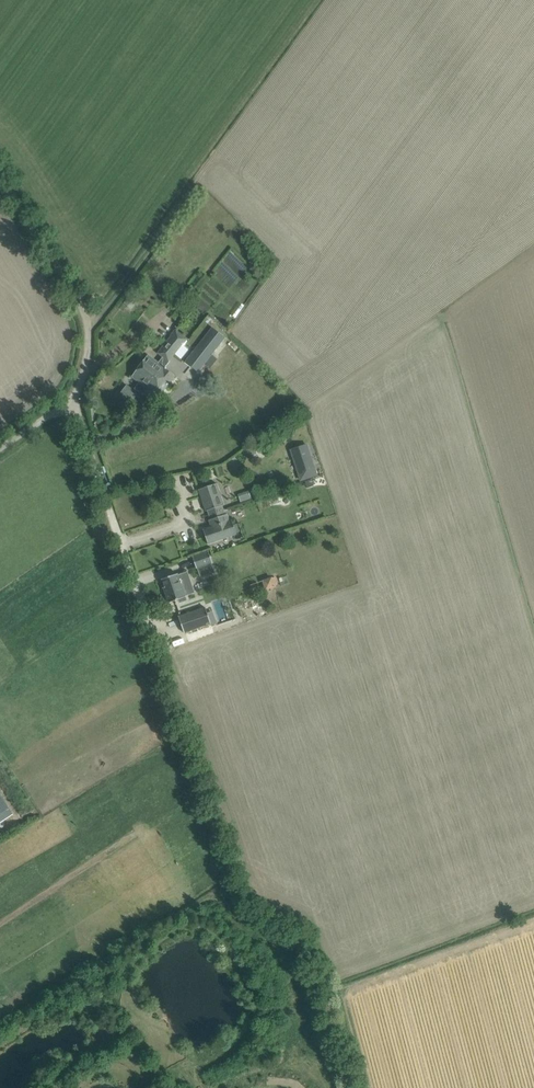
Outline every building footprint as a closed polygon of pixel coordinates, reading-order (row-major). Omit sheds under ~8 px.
[(213,327),(185,362),(198,371),(226,338),(223,335),(213,327)] [(148,388),(187,337),(175,329),(157,352),(163,357),(159,361),(151,355),(150,357),(149,356),(133,377),(148,388)] [(175,375),(166,368),(164,367),(148,388),(145,393),(156,401),(175,375)] [(126,386),(119,396),(126,401),(124,403),(133,409),(142,395),(134,389),(133,390),(126,386)] [(307,445),(291,450),(301,480),(317,475),(307,445)] [(311,479),(305,482),(308,488),(314,486),(311,479)] [(205,516),(228,509),(228,508),(223,510),(222,506),(224,505),(217,483),(199,489),(206,511),(209,510),(210,514),(205,516)] [(249,491),(238,494),(241,501),(251,498),(249,491)] [(228,509),(205,516),(205,517),(210,515),(212,519),(209,520),(211,527),(203,529),(208,544),(236,534),(232,520),(230,521),(227,514),(225,515),(223,511),(228,509)] [(194,557),(193,557),(195,563),(197,568),(199,568),(201,576),(214,572),(211,563),(212,563),(213,563),(209,552),(208,552),(194,557)] [(178,574),(163,579),(163,580),(163,579),(165,587),(164,587),(164,588),(169,602),(169,603),(178,600),(180,603),(187,600),(186,596),(195,593),(188,572),(178,575),(178,574)] [(272,577),(263,581),(266,590),(278,585),(275,577),(272,578),(272,577)] [(206,607),(179,616),(184,633),(211,623),(206,607)] [(6,819),(13,814),(0,794),(0,823),(6,819)]
